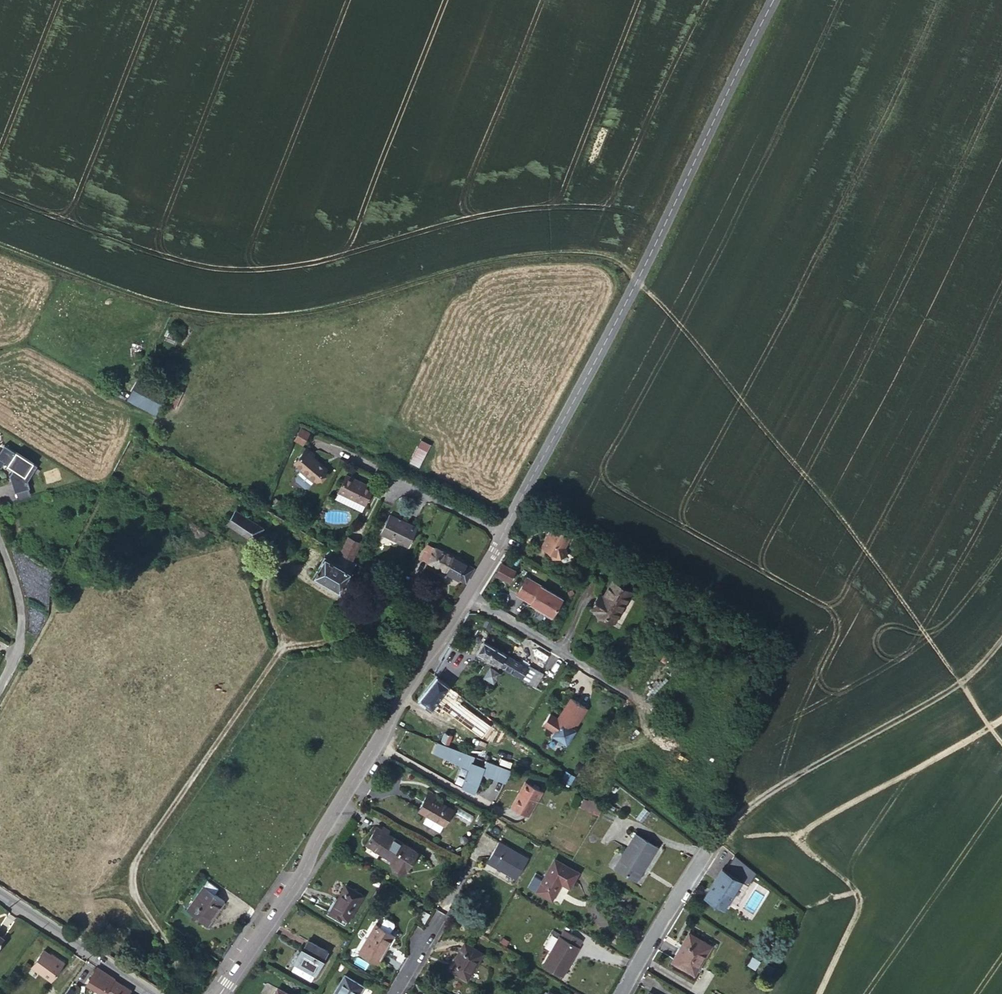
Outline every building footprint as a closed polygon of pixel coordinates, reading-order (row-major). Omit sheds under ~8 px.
[(145,386),(142,399),(159,404),(162,390),(145,386)] [(295,441),(305,444),(310,430),(300,427),(295,441)] [(410,462),(420,467),(431,443),(421,439),(410,462)] [(3,468),(6,462),(11,465),(17,451),(4,444),(0,452),(0,466),(3,468)] [(315,454),(308,447),(295,462),(317,480),(328,468),(314,456),(315,454)] [(18,499),(32,495),(28,481),(37,465),(20,452),(12,468),(16,470),(12,474),(18,499)] [(375,487),(348,474),(340,491),(366,504),(375,487)] [(366,504),(340,491),(337,497),(363,510),(366,504)] [(263,526),(236,508),(228,522),(255,540),(263,526)] [(417,526),(389,514),(380,533),(408,546),(417,526)] [(555,525),(549,536),(552,538),(558,527),(555,525)] [(552,538),(549,536),(542,547),(550,551),(553,559),(569,554),(567,546),(573,536),(558,527),(552,538)] [(346,536),(337,552),(351,560),(360,544),(346,536)] [(420,558),(428,561),(435,547),(428,543),(420,558)] [(428,561),(467,582),(474,568),(435,547),(428,561)] [(337,552),(331,548),(327,555),(323,552),(311,573),(338,590),(356,562),(351,560),(337,552)] [(502,563),(496,574),(510,582),(516,571),(502,563)] [(562,597),(526,577),(517,594),(531,602),(537,605),(553,614),(562,597)] [(600,597),(594,608),(614,620),(631,590),(613,579),(604,595),(602,598),(600,597)] [(591,606),(594,608),(600,597),(602,598),(604,595),(599,592),(591,606)] [(553,614),(537,605),(536,608),(551,616),(553,614)] [(495,640),(488,635),(478,651),(536,686),(544,673),(530,664),(528,666),(492,644),(495,640)] [(494,683),(499,672),(491,668),(486,679),(494,683)] [(450,685),(438,676),(422,698),(440,711),(444,706),(484,736),(491,726),(445,691),(450,685)] [(584,705),(570,696),(557,717),(549,712),(542,722),(554,730),(552,733),(566,742),(575,728),(571,726),(574,722),(584,705)] [(586,707),(584,705),(574,722),(576,724),(586,707)] [(491,726),(484,736),(499,746),(506,736),(491,726)] [(453,735),(446,732),(443,740),(450,743),(453,735)] [(439,742),(436,752),(472,764),(461,782),(474,790),(485,772),(494,775),(498,763),(488,759),(485,766),(472,762),(475,755),(439,742)] [(498,763),(494,775),(508,780),(513,769),(498,763)] [(527,781),(513,804),(530,814),(543,791),(527,781)] [(428,794),(437,799),(439,796),(430,791),(428,794)] [(454,809),(437,799),(428,794),(419,809),(445,825),(454,809)] [(600,813),(605,805),(589,799),(589,800),(584,799),(581,806),(599,814),(600,813)] [(388,832),(383,828),(378,825),(367,843),(392,859),(403,841),(388,832)] [(637,833),(616,866),(636,879),(637,877),(639,878),(640,877),(644,872),(644,870),(642,869),(658,846),(637,833)] [(506,847),(499,843),(489,860),(517,877),(529,857),(507,844),(506,847)] [(537,890),(552,899),(562,883),(570,887),(580,871),(556,858),(537,890)] [(724,905),(736,887),(741,878),(723,867),(710,887),(713,890),(709,896),(724,905)] [(219,888),(208,880),(204,885),(203,885),(187,909),(208,924),(225,901),(215,894),(219,888)] [(346,884),(328,913),(341,920),(343,917),(349,921),(364,895),(346,884)] [(739,889),(736,887),(724,905),(728,908),(739,889)] [(431,914),(423,910),(419,919),(426,923),(431,914)] [(385,918),(380,925),(390,931),(392,928),(395,924),(394,921),(387,917),(385,918)] [(360,950),(378,962),(386,948),(385,948),(393,933),(390,931),(380,925),(376,923),(360,950)] [(399,932),(392,928),(390,931),(393,933),(385,948),(386,948),(389,950),(399,932)] [(564,929),(544,963),(563,975),(584,940),(564,929)] [(673,957),(695,969),(709,945),(690,934),(682,947),(680,946),(673,957)] [(301,956),(298,955),(294,962),(296,964),(293,970),(312,980),(329,951),(307,939),(303,947),(306,948),(301,956)] [(449,967),(468,978),(484,952),(465,942),(449,967)] [(55,957),(43,948),(31,964),(51,979),(63,961),(56,956),(55,957)] [(98,966),(87,983),(104,993),(105,993),(115,979),(116,978),(98,966)] [(365,985),(346,974),(334,993),(360,993),(365,985)] [(133,991),(115,979),(105,993),(130,993),(133,991)]
